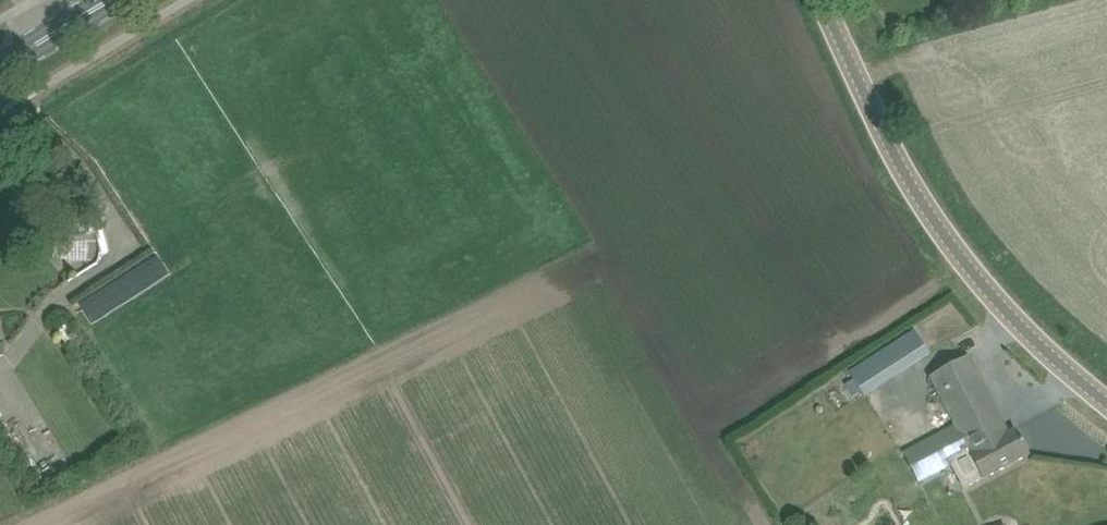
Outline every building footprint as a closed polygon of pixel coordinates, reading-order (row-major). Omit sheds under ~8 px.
[(90,230),(90,223),(90,214),(84,214),(66,173),(45,182),(59,213),(58,232),(63,232),(90,233),(90,230)] [(69,323),(58,329),(68,345),(79,338),(69,323)] [(851,371),(855,378),(844,385),(853,398),(862,391),(864,395),(930,353),(917,329),(851,371)] [(9,351),(0,337),(0,357),(9,351)] [(924,439),(926,441),(904,452),(919,483),(957,464),(968,486),(1011,465),(1030,454),(1017,429),(1009,433),(969,356),(949,366),(932,375),(956,422),(924,439)]
